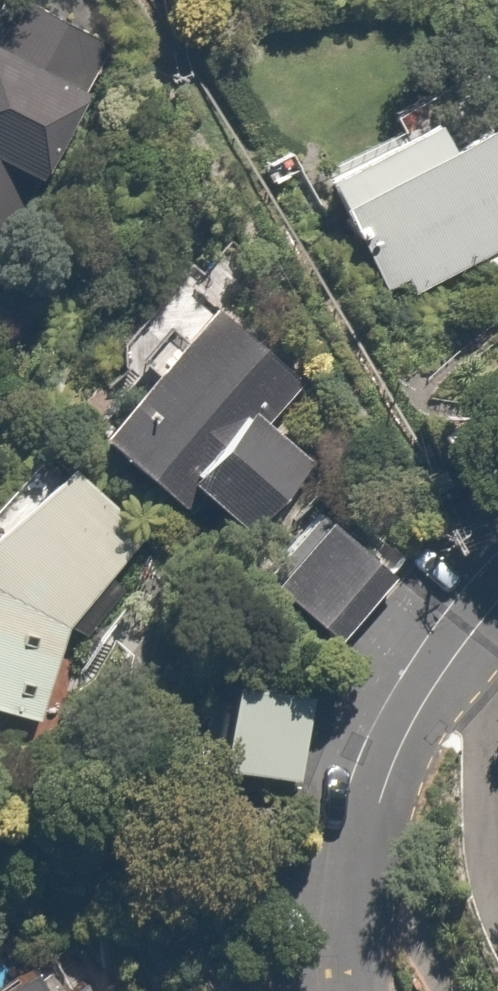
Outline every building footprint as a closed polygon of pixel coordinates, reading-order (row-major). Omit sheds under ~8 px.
[(17,0),(0,0),(0,238),(24,249),(115,43),(17,0)] [(289,170),(367,305),(497,229),(497,160),(450,77),(289,170)] [(262,346),(169,275),(53,428),(133,488),(160,452),(234,508),(287,439),(226,393),(262,346)] [(0,487),(0,702),(45,716),(63,620),(112,562),(109,501),(40,450),(4,492),(0,487)] [(378,549),(300,492),(231,587),(309,643),(378,549)] [(296,715),(190,695),(179,755),(284,775),(296,715)] [(0,974),(0,990),(84,990),(52,941),(0,974)]
